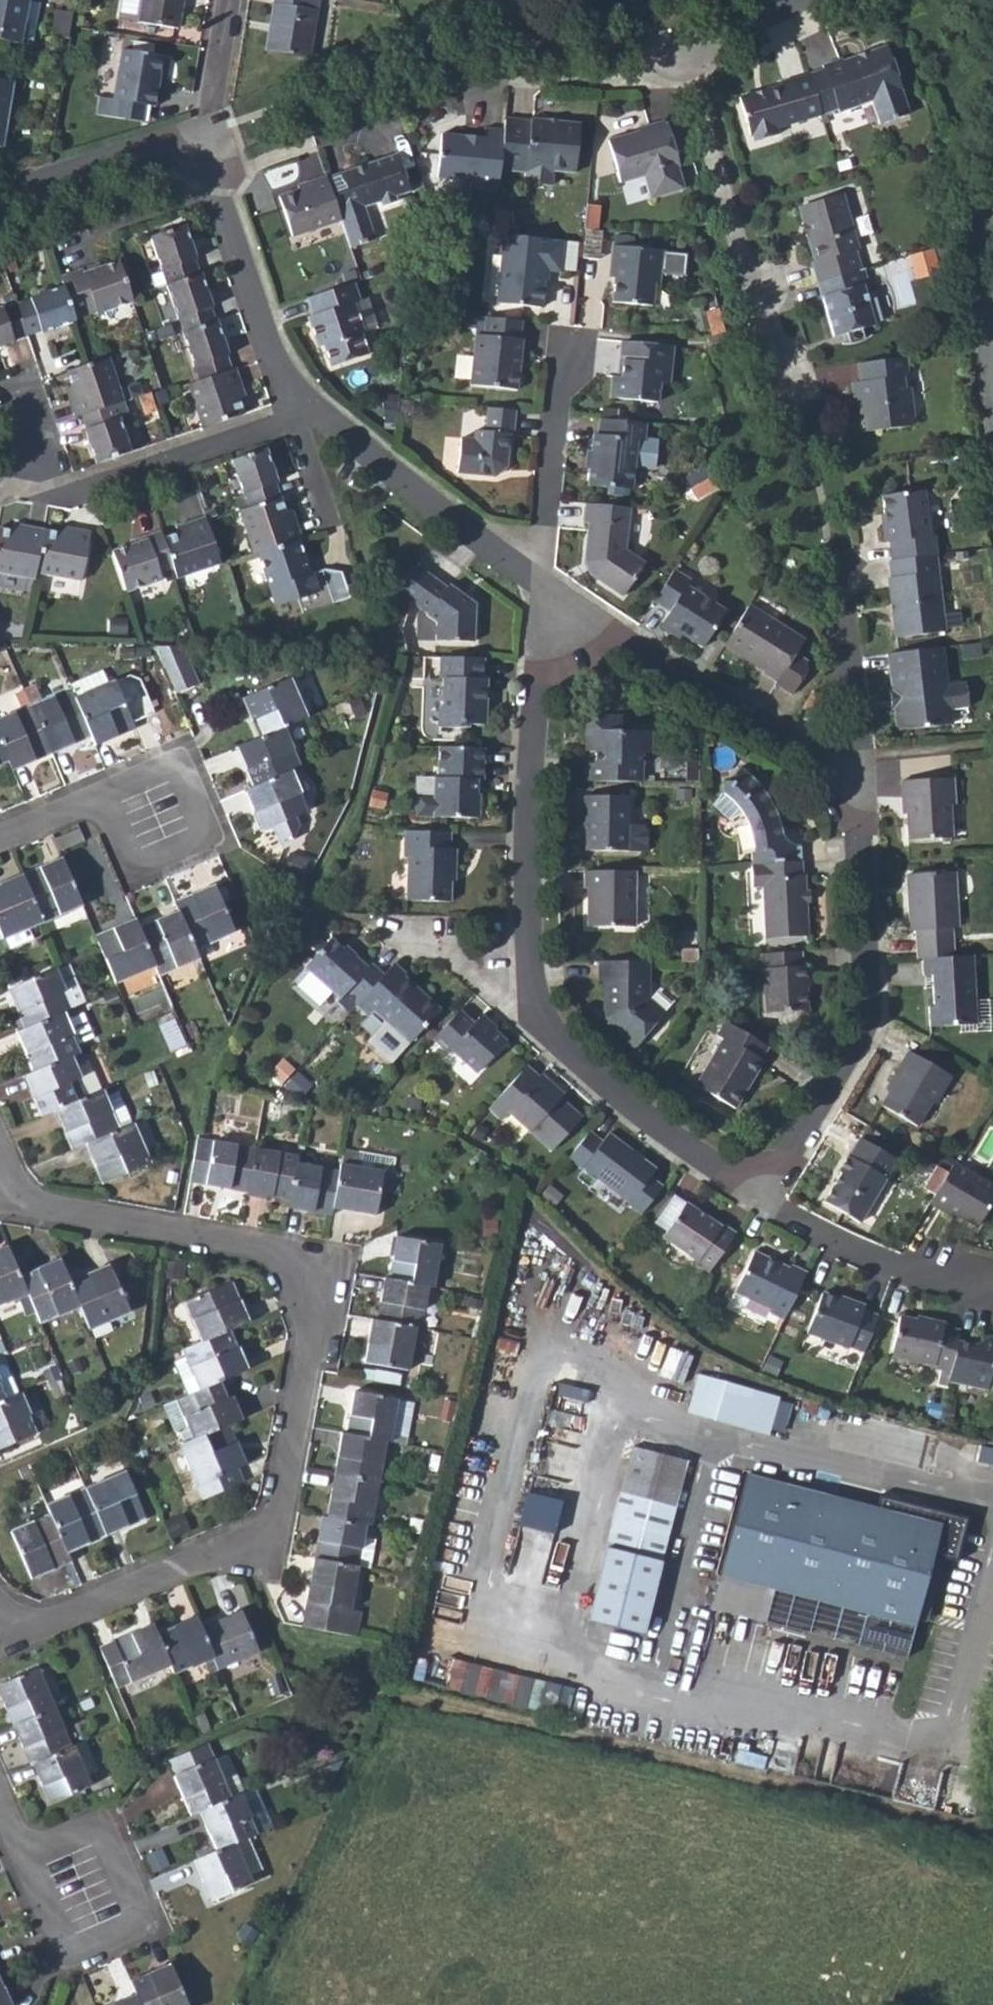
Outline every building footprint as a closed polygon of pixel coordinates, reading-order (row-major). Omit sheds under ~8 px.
[(21,43),(29,0),(0,0),(0,39),(21,43)] [(139,21),(179,28),(184,0),(143,0),(139,21)] [(304,0),(274,0),(266,49),(308,56),(316,10),(303,7),(304,0)] [(96,114),(118,117),(121,101),(145,105),(155,106),(162,56),(120,49),(114,99),(99,97),(96,114)] [(822,63),(824,68),(829,88),(816,92),(822,112),(835,109),(836,112),(872,103),(878,127),(911,118),(892,49),(872,54),(873,58),(861,62),(860,57),(845,61),(845,59),(822,63)] [(860,57),(861,62),(873,58),(872,54),(872,52),(859,54),(860,57)] [(810,72),(816,92),(829,88),(824,68),(810,72)] [(752,131),(754,137),(776,131),(775,125),(822,112),(816,92),(810,72),(779,80),(778,81),(779,85),(737,96),(748,132),(752,131)] [(1,147),(13,81),(0,79),(0,147),(1,147)] [(121,101),(118,117),(142,121),(145,105),(121,101)] [(548,125),(561,126),(561,122),(562,119),(549,117),(548,121),(548,125)] [(508,118),(506,129),(502,169),(529,171),(530,169),(576,174),(582,124),(561,122),(561,126),(548,125),(548,121),(535,119),(535,121),(508,118)] [(609,140),(621,180),(644,174),(651,196),(683,188),(677,164),(679,163),(669,124),(665,125),(664,121),(649,124),(650,127),(609,140)] [(472,186),(500,189),(502,169),(506,129),(487,127),(485,136),(443,132),(439,175),(472,180),(472,186)] [(400,147),(347,165),(352,182),(332,188),(341,217),(350,245),(378,236),(368,202),(381,198),(382,202),(401,195),(399,191),(412,187),(400,147)] [(326,172),(332,188),(352,182),(347,165),(326,172)] [(293,233),(341,217),(332,188),(326,172),(311,177),(312,182),(301,186),(279,193),(293,233)] [(299,180),(301,186),(312,182),(311,177),(299,180)] [(813,261),(819,283),(863,269),(858,249),(861,248),(846,194),(807,205),(802,211),(806,222),(803,223),(807,235),(810,235),(817,261),(813,261)] [(600,204),(587,202),(585,227),(597,229),(600,204)] [(495,234),(503,234),(507,234),(509,210),(498,209),(495,234)] [(166,274),(170,285),(198,275),(194,263),(196,262),(184,227),(151,239),(162,275),(166,274)] [(559,270),(563,240),(507,234),(503,234),(500,255),(508,256),(507,267),(502,270),(499,301),(542,305),(544,282),(538,276),(540,269),(546,269),(559,270)] [(665,249),(615,244),(613,265),(617,265),(616,278),(613,302),(651,306),(654,281),(655,268),(660,269),(663,272),(665,274),(666,273),(686,275),(688,252),(665,250),(665,249)] [(932,247),(921,251),(928,274),(940,271),(932,247)] [(921,251),(909,254),(916,278),(928,274),(921,251)] [(61,279),(63,286),(74,319),(98,311),(99,314),(133,303),(132,298),(120,262),(95,271),(94,267),(61,279)] [(608,277),(616,278),(617,265),(613,265),(610,264),(608,277)] [(826,298),(838,339),(848,335),(853,333),(856,344),(871,339),(868,330),(882,326),(881,321),(885,320),(869,267),(863,269),(825,282),(830,297),(826,298)] [(660,269),(655,268),(654,281),(662,283),(663,272),(660,269)] [(182,320),(185,333),(214,323),(210,310),(212,309),(201,274),(198,275),(170,285),(166,286),(179,321),(182,320)] [(310,322),(316,336),(321,334),(325,346),(332,368),(368,356),(362,338),(366,336),(356,305),(362,302),(355,281),(309,297),(316,319),(310,322)] [(30,301),(16,306),(27,337),(41,332),(42,335),(76,323),(74,319),(63,286),(29,298),(30,301)] [(27,337),(16,306),(3,311),(2,308),(0,308),(0,349),(14,344),(13,342),(27,337)] [(707,310),(713,336),(726,331),(719,307),(707,310)] [(519,340),(521,319),(473,314),(471,328),(486,330),(484,335),(477,335),(472,385),(516,390),(522,340),(519,340)] [(198,369),(202,382),(231,372),(226,358),(228,357),(216,322),(214,323),(185,333),(183,333),(195,370),(198,369)] [(848,335),(851,345),(856,344),(853,333),(848,335)] [(316,336),(319,347),(325,346),(321,334),(316,336)] [(676,347),(625,342),(623,363),(625,363),(624,379),(618,379),(613,400),(663,406),(665,385),(671,385),(676,347)] [(910,369),(908,356),(860,362),(862,379),(855,380),(857,401),(865,401),(868,430),(909,426),(915,418),(913,396),(906,397),(904,377),(910,369)] [(68,372),(73,389),(77,398),(71,401),(76,418),(83,416),(112,405),(123,402),(109,358),(90,365),(68,372)] [(235,370),(231,372),(202,382),(190,386),(204,429),(245,416),(240,401),(245,399),(235,370)] [(67,391),(71,401),(77,398),(73,389),(67,391)] [(150,393),(138,396),(144,416),(155,412),(150,393)] [(118,422),(112,405),(83,416),(89,433),(87,435),(97,464),(131,453),(120,421),(118,422)] [(513,435),(516,409),(486,406),(483,428),(474,427),(471,440),(462,439),(459,472),(493,475),(506,470),(509,435),(513,435)] [(642,440),(643,423),(600,418),(598,433),(593,433),(591,451),(596,452),(595,468),(589,467),(588,483),(630,488),(635,440),(642,440)] [(249,495),(252,505),(281,495),(277,483),(279,482),(267,448),(234,460),(246,495),(249,495)] [(589,467),(595,468),(596,452),(591,451),(586,451),(585,467),(589,467)] [(713,476),(691,489),(698,499),(720,487),(716,483),(715,480),(713,476)] [(882,493),(884,511),(885,521),(881,521),(884,541),(888,541),(890,559),(935,553),(936,553),(933,534),(929,535),(923,489),(882,493)] [(286,510),(281,495),(252,505),(243,509),(258,552),(260,551),(298,538),(302,537),(296,519),(290,520),(286,510)] [(589,523),(585,558),(592,561),(594,569),(590,574),(621,596),(644,563),(623,550),(629,506),(585,502),(583,522),(589,523)] [(286,510),(290,520),(296,519),(292,509),(286,510)] [(179,531),(164,536),(175,568),(178,578),(223,564),(206,515),(189,521),(191,527),(179,531)] [(177,525),(179,531),(191,527),(189,521),(177,525)] [(14,531),(25,534),(26,527),(16,525),(14,531)] [(26,527),(25,534),(14,531),(0,528),(0,571),(37,578),(38,571),(45,531),(26,527)] [(60,534),(71,536),(73,528),(62,527),(60,534)] [(93,533),(73,528),(71,536),(60,534),(45,531),(38,571),(84,580),(93,533)] [(159,573),(175,568),(164,536),(161,530),(147,535),(148,539),(114,551),(128,590),(161,580),(159,573)] [(131,541),(132,544),(148,539),(147,535),(131,541)] [(305,558),(298,538),(260,551),(273,590),(279,588),(282,599),(318,587),(313,571),(310,572),(305,558)] [(889,579),(895,637),(943,631),(935,553),(890,559),(889,559),(892,578),(889,579)] [(305,558),(310,572),(313,571),(308,557),(305,558)] [(585,558),(590,574),(594,569),(592,561),(585,558)] [(471,641),(473,606),(449,587),(447,589),(417,566),(397,591),(424,613),(423,614),(433,621),(432,641),(471,641)] [(689,577),(675,568),(655,599),(670,608),(662,620),(699,644),(722,608),(686,584),(689,577)] [(775,677),(778,679),(776,681),(792,692),(807,669),(807,660),(795,651),(804,637),(778,620),(751,602),(727,641),(764,665),(762,670),(775,677)] [(948,683),(943,645),(888,652),(893,689),(891,689),(893,707),(895,708),(898,730),(953,723),(951,706),(969,704),(966,680),(948,683)] [(182,648),(155,646),(175,694),(198,684),(182,648)] [(482,731),(484,683),(481,683),(481,657),(442,656),(440,682),(444,681),(445,707),(440,713),(439,735),(463,736),(463,731),(482,731)] [(71,689),(75,697),(109,683),(103,669),(69,684),(71,689)] [(243,699),(259,738),(283,728),(307,718),(290,679),(243,699)] [(115,681),(109,683),(75,697),(91,736),(95,744),(134,728),(132,721),(147,715),(134,684),(118,691),(115,681)] [(27,705),(43,694),(35,683),(19,694),(27,705)] [(52,752),(91,736),(75,697),(71,689),(31,706),(52,752)] [(52,752),(31,706),(0,719),(0,741),(9,760),(12,769),(52,752)] [(587,717),(587,734),(597,734),(596,748),(596,763),(587,763),(586,779),(642,779),(642,757),(650,757),(650,727),(621,727),(620,717),(587,717)] [(237,747),(253,787),(291,771),(300,767),(283,728),(259,738),(237,747)] [(587,734),(586,748),(596,748),(597,734),(587,734)] [(9,760),(0,741),(0,764),(9,760)] [(478,817),(479,794),(475,793),(476,782),(483,782),(484,747),(441,746),(440,780),(432,779),(432,795),(414,794),(413,816),(452,817),(478,817)] [(711,784),(712,765),(699,765),(699,784),(711,784)] [(747,812),(750,816),(753,824),(758,840),(758,845),(759,850),(754,849),(755,861),(804,858),(804,844),(800,844),(796,843),(793,841),(790,839),(789,837),(787,833),(785,824),(781,811),(778,804),(775,798),(772,793),(770,788),(766,783),(759,774),(756,771),(754,769),(739,781),(737,779),(735,778),(733,777),(731,778),(729,779),(728,780),(727,782),(726,784),(727,785),(727,787),(728,788),(732,791),(735,795),(739,799),(743,804),(746,809),(747,812)] [(253,787),(245,790),(250,805),(255,803),(265,828),(273,825),(280,844),(292,839),(300,825),(296,816),(308,811),(291,771),(253,787)] [(905,795),(911,837),(951,833),(947,798),(951,798),(948,773),(898,779),(900,796),(905,795)] [(732,791),(721,803),(734,818),(747,812),(746,809),(743,804),(739,799),(735,795),(732,791)] [(581,796),(580,816),(585,815),(585,829),(584,850),(648,850),(648,830),(643,826),(628,825),(628,796),(581,796)] [(255,803),(250,805),(261,830),(265,828),(255,803)] [(59,837),(64,849),(84,840),(80,829),(59,837)] [(450,849),(450,831),(405,830),(404,857),(407,857),(407,900),(450,901),(451,867),(454,867),(454,849),(450,849)] [(63,858),(23,875),(43,921),(82,905),(63,858)] [(767,887),(769,935),(813,934),(810,874),(805,875),(804,858),(755,861),(756,887),(767,887)] [(585,887),(589,887),(593,887),(593,899),(589,899),(588,925),(632,925),(633,869),(586,869),(585,887)] [(917,958),(923,957),(951,956),(950,925),(957,925),(955,871),(906,873),(908,929),(916,928),(917,958)] [(43,921),(23,875),(0,884),(0,933),(2,938),(43,921)] [(175,901),(179,911),(196,949),(235,932),(214,885),(175,901)] [(179,911),(139,928),(156,966),(160,976),(200,959),(196,949),(179,911)] [(114,984),(156,966),(139,928),(135,919),(95,936),(101,950),(114,984)] [(307,968),(343,998),(347,993),(359,1003),(384,976),(388,972),(376,961),(371,966),(361,956),(358,960),(346,949),(333,937),(307,968)] [(346,949),(358,960),(361,956),(348,945),(346,949)] [(700,947),(684,948),(684,960),(700,960),(700,956),(700,947)] [(804,965),(804,950),(764,952),(767,1011),(811,1010),(809,966),(804,965)] [(929,1023),(956,1022),(975,1021),(974,997),(971,955),(951,956),(923,957),(923,972),(931,971),(932,986),(933,1003),(928,1003),(929,1023)] [(649,1002),(648,959),(601,959),(601,978),(603,979),(604,1010),(606,1010),(605,1025),(633,1049),(662,1013),(649,1002)] [(384,976),(395,984),(402,976),(405,974),(394,964),(388,972),(384,976)] [(8,989),(25,1029),(64,1013),(73,1009),(56,969),(8,989)] [(924,986),(932,986),(931,971),(923,972),(924,986)] [(438,1008),(402,976),(395,984),(384,976),(359,1003),(357,1006),(367,1015),(372,1009),(408,1041),(438,1008)] [(131,1000),(137,1013),(161,1003),(156,990),(131,1000)] [(956,1022),(956,1030),(990,1029),(989,996),(974,997),(975,1021),(956,1022)] [(479,1023),(462,1008),(436,1037),(453,1052),(458,1047),(482,1070),(508,1042),(484,1019),(479,1023)] [(16,1033),(32,1072),(72,1056),(81,1051),(78,1045),(68,1022),(64,1013),(25,1029),(16,1033)] [(68,1022),(78,1045),(90,1040),(80,1017),(68,1022)] [(695,1084),(736,1109),(745,1094),(740,1090),(748,1077),(753,1079),(764,1062),(761,1060),(771,1044),(727,1019),(717,1034),(722,1038),(695,1084)] [(910,1050),(900,1066),(903,1068),(897,1079),(883,1103),(916,1123),(932,1097),(940,1083),(945,1086),(952,1075),(910,1050)] [(77,1070),(72,1056),(32,1072),(24,1076),(41,1116),(54,1111),(87,1096),(77,1070)] [(77,1070),(87,1096),(102,1090),(92,1065),(77,1070)] [(893,1077),(897,1079),(903,1068),(900,1066),(893,1077)] [(310,1076),(300,1067),(287,1082),(296,1090),(310,1076)] [(520,1075),(533,1086),(537,1081),(524,1071),(520,1075)] [(578,1120),(557,1102),(550,1095),(554,1091),(540,1078),(537,1081),(533,1086),(520,1075),(488,1110),(500,1121),(507,1115),(548,1153),(578,1120)] [(740,1090),(745,1094),(753,1079),(748,1077),(740,1090)] [(932,1097),(937,1100),(945,1086),(940,1083),(932,1097)] [(105,1098),(102,1090),(87,1096),(54,1111),(71,1149),(85,1144),(119,1130),(105,1098)] [(550,1095),(557,1102),(561,1097),(554,1091),(550,1095)] [(105,1098),(119,1130),(132,1124),(119,1092),(105,1098)] [(133,1123),(147,1157),(158,1152),(145,1118),(133,1123)] [(150,1164),(147,1157),(133,1123),(132,1124),(119,1130),(85,1144),(102,1185),(150,1164)] [(630,1206),(642,1215),(664,1188),(652,1179),(658,1170),(612,1135),(587,1168),(633,1203),(630,1206)] [(197,1137),(194,1156),(208,1158),(211,1139),(197,1137)] [(851,1154),(841,1172),(847,1175),(831,1203),(868,1224),(895,1178),(890,1176),(900,1160),(863,1138),(853,1155),(851,1154)] [(205,1184),(247,1192),(255,1148),(213,1141),(205,1184)] [(247,1192),(289,1199),(296,1163),(298,1155),(255,1148),(247,1192)] [(394,1157),(343,1148),(339,1170),(333,1207),(375,1214),(379,1190),(394,1193),(397,1173),(391,1172),(394,1157)] [(339,1170),(296,1163),(289,1199),(288,1206),(331,1214),(333,1207),(339,1170)] [(945,1211),(948,1207),(957,1213),(978,1225),(992,1198),(992,1185),(953,1163),(949,1171),(936,1193),(930,1202),(945,1211)] [(949,1171),(938,1165),(926,1187),(936,1193),(949,1171)] [(695,1266),(708,1275),(735,1235),(722,1226),(720,1229),(686,1206),(663,1240),(697,1263),(695,1266)] [(945,1211),(955,1217),(957,1213),(948,1207),(945,1211)] [(396,1237),(388,1278),(428,1286),(433,1287),(440,1245),(396,1237)] [(22,1311),(33,1306),(20,1276),(7,1245),(0,1248),(0,1304),(15,1298),(22,1311)] [(776,1312),(787,1318),(810,1270),(797,1264),(795,1268),(761,1251),(741,1290),(777,1309),(776,1312)] [(40,1322),(80,1306),(70,1281),(60,1258),(20,1276),(33,1306),(36,1312),(40,1322)] [(108,1264),(70,1281),(80,1306),(90,1329),(129,1311),(108,1264)] [(384,1278),(376,1320),(415,1327),(416,1327),(419,1328),(428,1286),(388,1278),(384,1278)] [(185,1302),(201,1342),(230,1330),(249,1321),(231,1282),(185,1302)] [(853,1345),(867,1351),(881,1315),(866,1310),(868,1305),(843,1296),(842,1298),(825,1291),(810,1331),(851,1347),(853,1345)] [(22,1311),(24,1316),(36,1312),(33,1306),(22,1311)] [(661,1372),(685,1381),(695,1353),(672,1345),(678,1330),(632,1313),(624,1333),(647,1341),(642,1354),(665,1362),(661,1372)] [(935,1370),(952,1375),(960,1341),(962,1332),(943,1328),(944,1323),(929,1320),(927,1325),(918,1322),(902,1318),(893,1357),(934,1367),(935,1370)] [(415,1327),(376,1320),(371,1319),(364,1363),(407,1371),(415,1327)] [(185,1357),(200,1390),(224,1379),(248,1369),(230,1330),(201,1342),(182,1350),(185,1357)] [(960,1341),(952,1375),(950,1385),(990,1392),(990,1388),(992,1388),(992,1340),(986,1339),(977,1345),(960,1341)] [(200,1390),(185,1357),(173,1363),(187,1395),(200,1390)] [(374,1371),(373,1380),(397,1385),(399,1375),(374,1371)] [(700,1375),(689,1412),(769,1434),(780,1397),(700,1375)] [(187,1395),(163,1405),(173,1432),(180,1434),(181,1437),(191,1433),(194,1439),(226,1426),(242,1419),(224,1379),(200,1390),(187,1395)] [(556,1380),(551,1401),(587,1410),(592,1389),(556,1380)] [(353,1391),(346,1434),(385,1441),(389,1442),(397,1400),(353,1391)] [(6,1398),(0,1401),(0,1449),(48,1428),(40,1407),(29,1412),(19,1393),(6,1398)] [(412,1402),(397,1400),(389,1442),(404,1445),(412,1402)] [(243,1465),(226,1426),(194,1439),(184,1444),(179,1446),(197,1485),(243,1465)] [(191,1433),(181,1437),(184,1444),(194,1439),(191,1433)] [(341,1433),(334,1474),(378,1483),(385,1441),(346,1434),(341,1433)] [(976,1460),(992,1464),(992,1448),(980,1445),(976,1460)] [(633,1446),(587,1620),(640,1634),(687,1460),(633,1446)] [(877,1452),(875,1458),(900,1464),(901,1458),(877,1452)] [(125,1472),(86,1488),(105,1534),(145,1517),(125,1472)] [(334,1474),(326,1518),(366,1525),(370,1525),(378,1483),(334,1474)] [(746,1476),(721,1574),(840,1604),(915,1624),(940,1526),(746,1476)] [(66,1551),(105,1534),(86,1488),(46,1505),(50,1514),(66,1551)] [(526,1492),(513,1575),(543,1579),(548,1545),(524,1541),(526,1528),(545,1531),(550,1496),(526,1492)] [(70,1561),(66,1551),(50,1514),(12,1530),(31,1577),(70,1561)] [(358,1567),(366,1525),(326,1518),(321,1517),(314,1559),(358,1567)] [(350,1609),(358,1567),(314,1559),(306,1601),(302,1627),(345,1635),(350,1609)] [(712,1607),(831,1638),(840,1604),(721,1574),(712,1607)] [(360,1611),(350,1609),(345,1635),(356,1636),(360,1611)] [(241,1612),(201,1628),(213,1657),(218,1668),(257,1651),(241,1612)] [(174,1674),(213,1657),(201,1628),(196,1618),(157,1634),(170,1665),(174,1674)] [(116,1687),(170,1665),(157,1634),(152,1624),(99,1647),(116,1687)] [(830,1693),(844,1646),(784,1628),(770,1675),(830,1693)] [(446,1687),(568,1715),(575,1686),(453,1658),(446,1687)] [(12,1724),(54,1707),(37,1668),(0,1683),(0,1695),(12,1724)] [(71,1747),(54,1707),(12,1724),(29,1765),(32,1763),(71,1747)] [(204,1717),(194,1721),(200,1735),(211,1731),(204,1717)] [(74,1746),(86,1775),(98,1770),(86,1741),(74,1746)] [(190,1815),(201,1811),(231,1799),(214,1757),(208,1743),(167,1761),(190,1815)] [(91,1785),(86,1775),(74,1746),(71,1747),(32,1763),(49,1804),(91,1785)] [(214,1757),(231,1799),(239,1796),(242,1778),(235,1764),(223,1753),(214,1757)] [(272,1828),(255,1789),(241,1794),(239,1796),(231,1799),(201,1811),(216,1851),(236,1842),(249,1837),(258,1833),(272,1828)] [(236,1842),(249,1874),(262,1869),(249,1837),(236,1842)] [(252,1883),(249,1874),(236,1842),(216,1851),(195,1860),(212,1899),(252,1883)] [(147,1854),(154,1870),(170,1864),(163,1848),(147,1854)] [(136,1993),(141,2004),(187,2004),(169,1964),(130,1980),(136,1993)] [(0,1981),(0,2004),(10,2004),(0,1981)] [(136,1993),(108,2004),(141,2004),(136,1993)]
